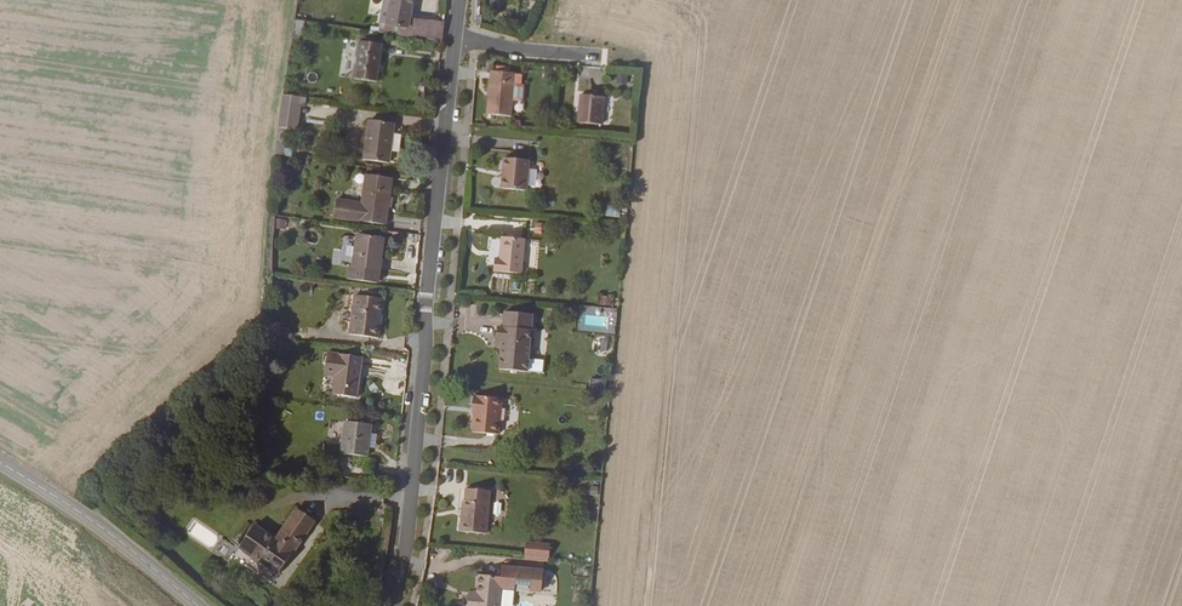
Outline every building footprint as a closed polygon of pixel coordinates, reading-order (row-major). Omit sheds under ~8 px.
[(381,27),(405,30),(406,20),(408,0),(384,0),(381,27)] [(429,23),(427,37),(441,39),(444,20),(429,19),(429,23)] [(294,20),(294,38),(303,38),(304,21),(294,20)] [(405,30),(405,35),(427,37),(429,23),(406,20),(405,30)] [(359,41),(355,78),(377,80),(381,44),(359,41)] [(490,67),(484,110),(508,112),(513,69),(490,67)] [(578,92),(576,120),(598,122),(601,95),(578,92)] [(302,133),(306,100),(284,97),(280,130),(302,133)] [(367,120),(362,161),(386,164),(392,123),(367,120)] [(501,153),(497,184),(522,187),(526,156),(501,153)] [(363,180),(358,217),(384,221),(389,182),(363,180)] [(274,228),(288,229),(288,218),(275,217),(274,228)] [(493,255),(491,267),(520,271),(524,236),(501,233),(498,255),(493,255)] [(354,238),(350,271),(348,271),(347,283),(376,286),(380,257),(380,255),(382,241),(354,238)] [(525,240),(524,266),(537,267),(538,241),(525,240)] [(598,304),(611,304),(611,295),(598,295),(598,304)] [(348,297),(343,337),(371,341),(373,328),(371,327),(373,301),(348,297)] [(577,330),(615,331),(616,306),(578,305),(577,330)] [(496,323),(494,336),(500,336),(499,343),(497,365),(525,369),(532,311),(503,308),(502,324),(496,323)] [(321,355),(318,375),(330,377),(328,396),(353,399),(357,374),(353,373),(354,359),(321,355)] [(591,378),(590,389),(606,390),(606,378),(591,378)] [(470,404),(469,415),(472,416),(471,422),(469,439),(495,443),(499,407),(470,404)] [(339,423),(336,453),(360,456),(364,426),(339,423)] [(460,496),(457,527),(483,530),(488,487),(464,485),(462,497),(460,496)] [(251,526),(235,548),(274,576),(311,522),(295,510),(272,540),(251,526)] [(221,539),(215,550),(230,557),(236,546),(221,539)] [(525,540),(523,553),(547,556),(549,543),(525,540)] [(466,592),(464,605),(465,605),(495,605),(499,574),(477,571),(475,588),(474,594),(466,592)]
